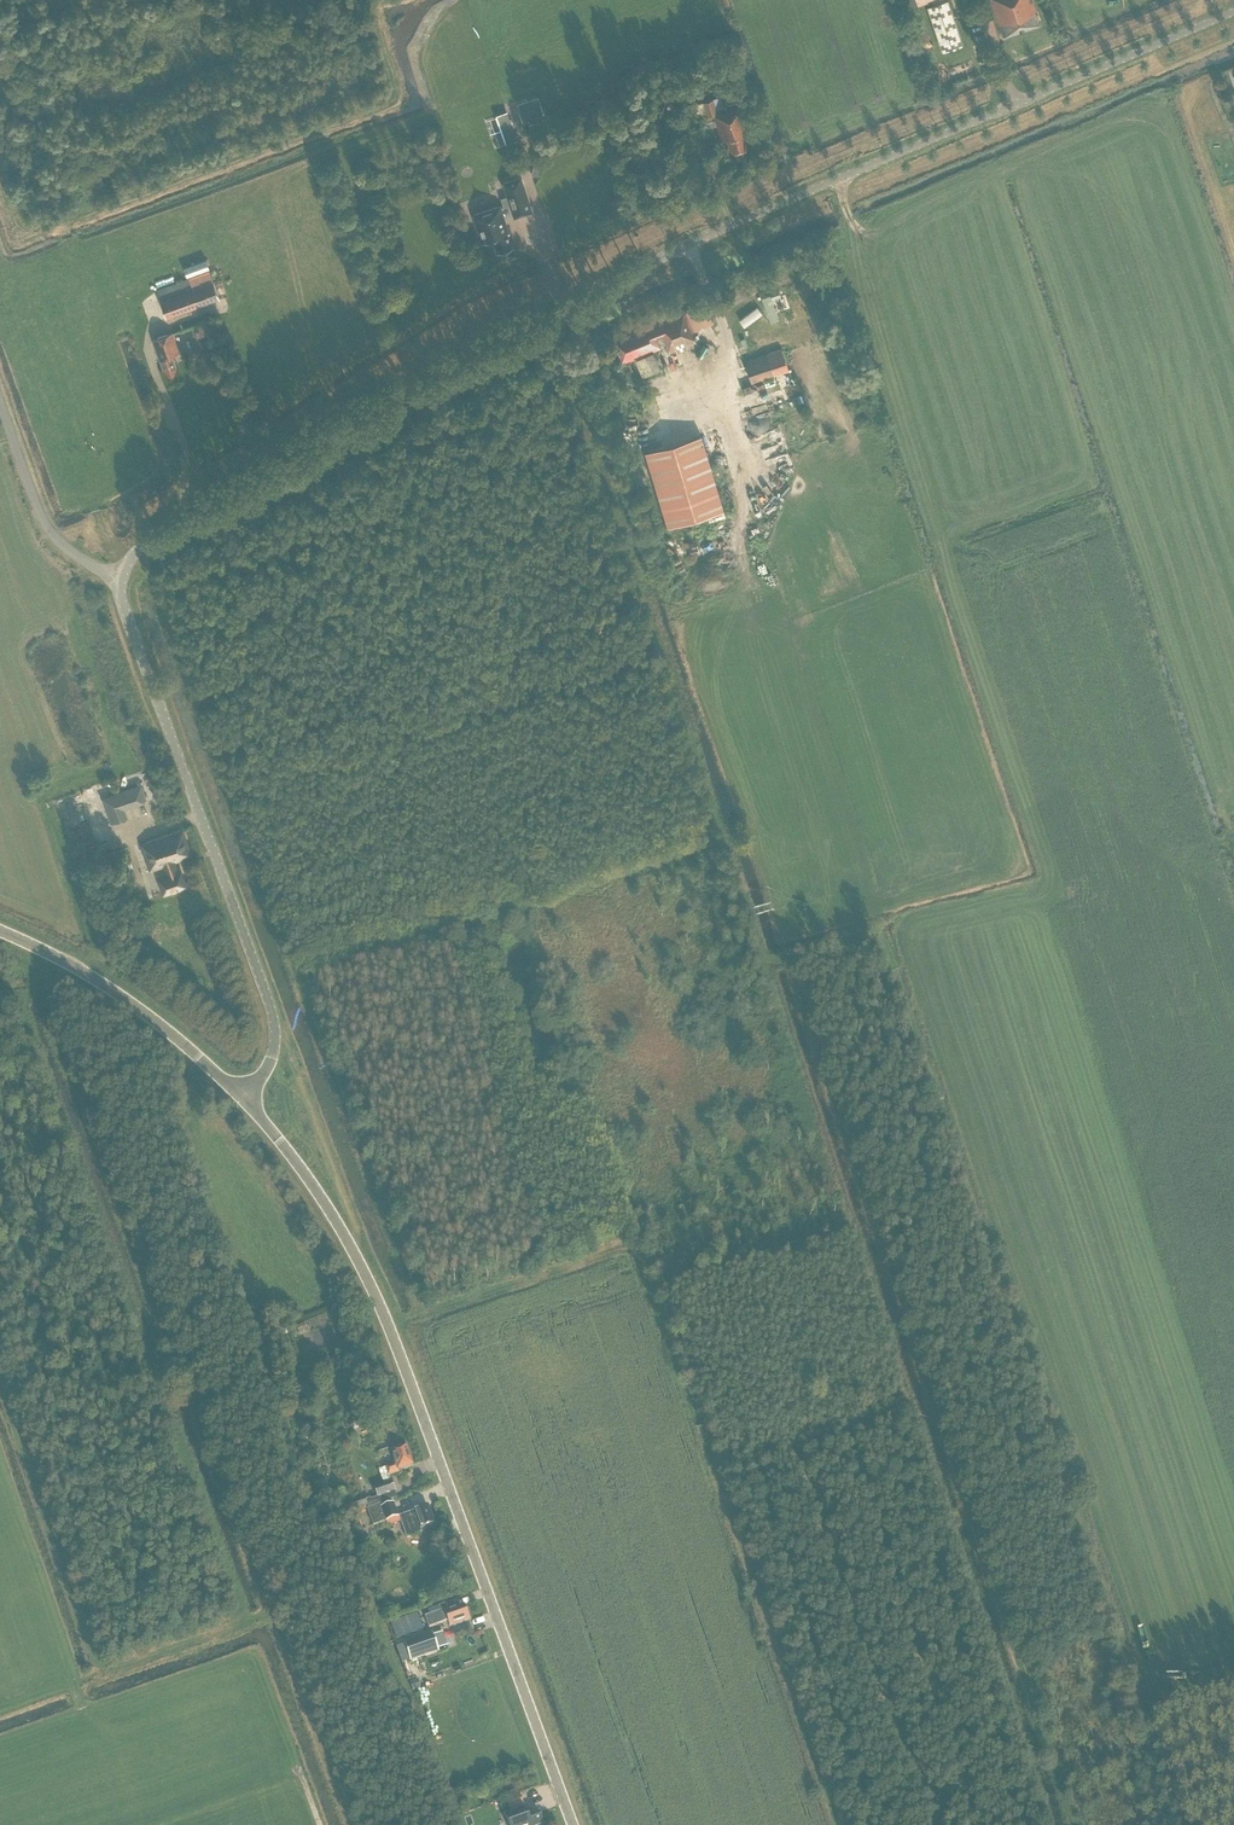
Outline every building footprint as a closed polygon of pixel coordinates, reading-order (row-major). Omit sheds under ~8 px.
[(918,4),(927,1),(928,5),(939,40),(959,33),(948,0),(943,0),(932,4),(931,0),(917,0),(918,4)] [(1039,23),(1034,11),(1036,10),(1032,0),(991,0),(1003,35),(1005,35),(1039,23)] [(538,97),(517,104),(520,110),(519,110),(523,123),(545,115),(538,97)] [(745,133),(750,131),(742,106),(733,109),(732,107),(717,112),(713,98),(703,101),(708,115),(713,114),(721,140),(727,138),(731,152),(749,146),(745,133)] [(517,139),(507,111),(496,115),(506,143),(517,139)] [(535,161),(532,174),(538,175),(541,162),(535,161)] [(494,238),(498,251),(512,247),(507,233),(509,232),(504,217),(513,214),(514,217),(533,211),(521,176),(503,182),(510,204),(501,207),(500,205),(473,214),(482,242),(494,238)] [(157,288),(161,300),(160,300),(166,317),(200,305),(200,304),(220,297),(210,270),(157,288)] [(779,288),(769,291),(772,298),(781,295),(779,288)] [(686,313),(693,330),(715,322),(707,305),(686,313)] [(691,331),(693,330),(686,313),(684,307),(613,337),(623,362),(642,354),(660,347),(658,342),(659,341),(657,337),(663,335),(669,351),(695,341),(691,331)] [(153,339),(166,374),(178,370),(172,353),(179,351),(172,332),(153,339)] [(775,374),(766,352),(743,361),(752,383),(775,374)] [(667,526),(724,509),(701,434),(645,451),(667,526)] [(102,797),(111,822),(128,816),(125,808),(145,801),(144,799),(146,798),(141,783),(102,797)] [(168,871),(157,876),(163,893),(187,885),(180,867),(178,868),(175,862),(192,856),(182,829),(141,844),(150,869),(166,864),(168,871)] [(299,1333),(308,1330),(305,1323),(296,1326),(299,1333)] [(388,1474),(389,1476),(399,1472),(398,1470),(413,1465),(406,1446),(391,1451),(395,1464),(383,1468),(385,1475),(388,1474)] [(385,1475),(383,1468),(379,1470),(384,1484),(391,1481),(389,1476),(388,1474),(385,1475)] [(375,1488),(378,1497),(379,1498),(394,1492),(395,1492),(391,1481),(384,1484),(375,1488)] [(349,1513),(357,1511),(357,1512),(369,1507),(395,1497),(394,1492),(379,1498),(378,1497),(371,1500),(371,1498),(347,1507),(349,1513)] [(368,1509),(374,1526),(398,1517),(393,1503),(385,1506),(384,1503),(368,1509)] [(421,1532),(420,1528),(434,1524),(428,1506),(399,1516),(407,1538),(421,1532)] [(450,1627),(469,1620),(464,1605),(426,1619),(429,1626),(447,1619),(450,1627)] [(397,1640),(423,1630),(417,1614),(391,1623),(397,1640)] [(405,1643),(411,1662),(438,1652),(432,1634),(405,1643)] [(417,1681),(411,1683),(414,1691),(419,1688),(417,1681)] [(519,1793),(505,1798),(510,1811),(524,1806),(519,1793)] [(540,1810),(528,1814),(525,1806),(524,1806),(510,1811),(504,1813),(508,1824),(545,1824),(540,1810)]
